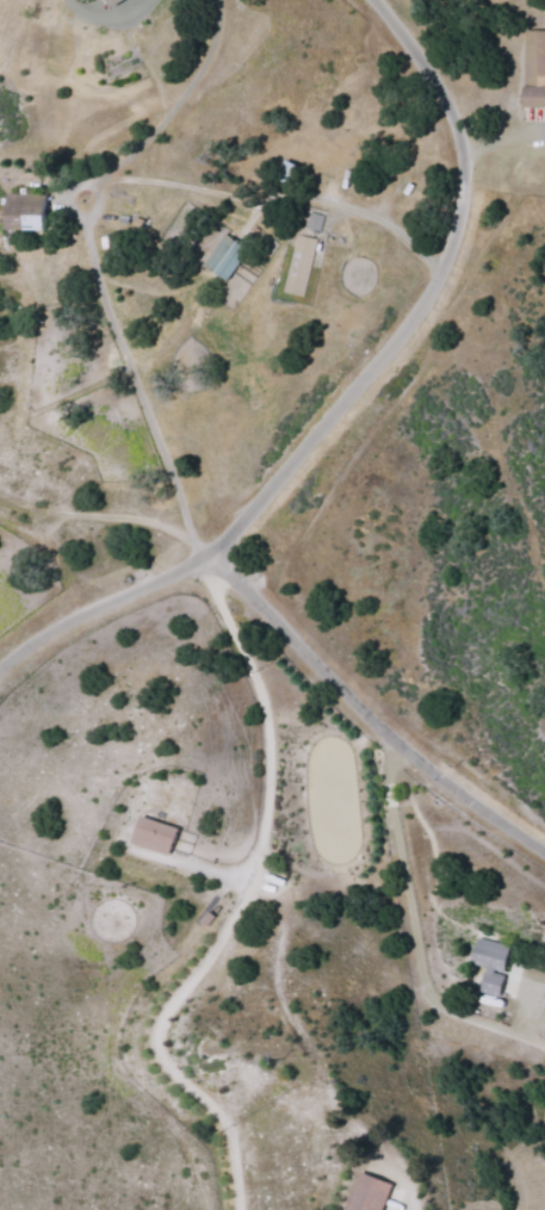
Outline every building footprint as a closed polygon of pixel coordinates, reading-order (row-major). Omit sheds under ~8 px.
[(544,106),(544,30),(526,30),(524,106),(544,106)] [(8,229),(46,228),(45,193),(7,194),(8,229)] [(304,229),(318,232),(322,215),(307,212),(304,229)] [(246,247),(224,233),(203,264),(225,279),(246,247)] [(282,291),(303,296),(316,239),(295,234),(282,291)] [(170,856),(179,828),(140,816),(131,843),(170,856)] [(472,964),(486,968),(480,992),(499,997),(512,946),(478,938),(472,964)] [(398,1184),(366,1172),(352,1209),(388,1209),(398,1184)]
